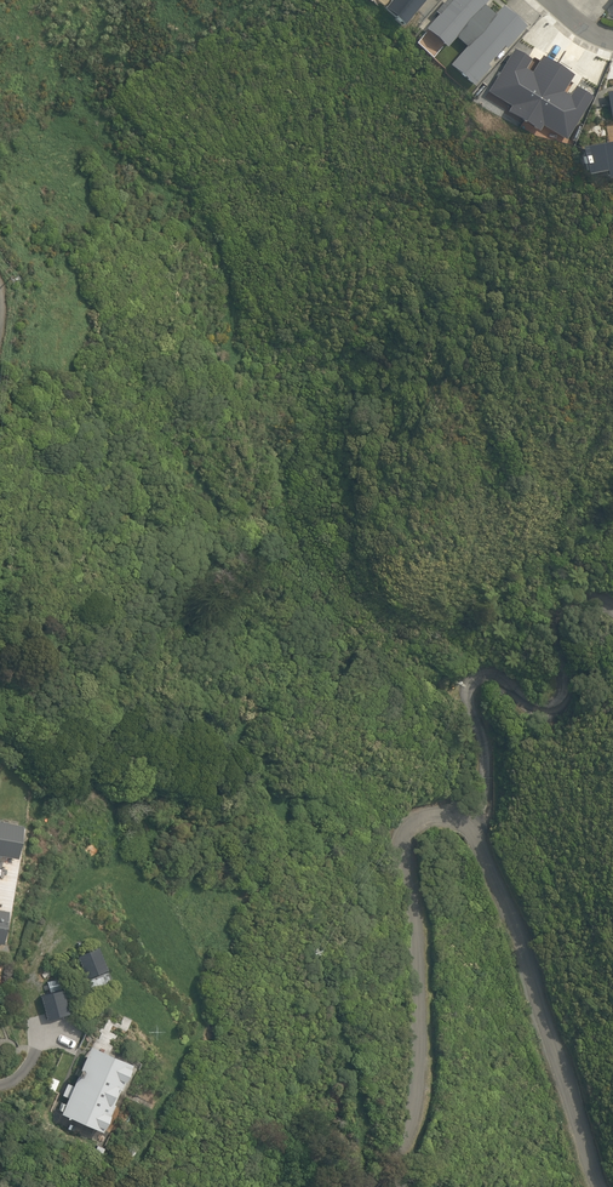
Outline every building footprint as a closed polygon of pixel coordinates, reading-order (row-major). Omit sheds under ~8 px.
[(402,25),(424,0),(389,0),(382,8),(402,25)] [(486,0),(444,0),(434,12),(437,14),(424,28),(445,46),(454,37),(465,46),(448,65),(472,85),(488,67),(485,64),(502,46),(505,48),(524,27),(524,26),(501,6),(494,14),(483,4),(487,1),(486,0)] [(605,92),(607,104),(609,120),(612,120),(612,90),(605,92)] [(580,147),(580,149),(584,174),(605,170),(606,178),(612,177),(612,141),(580,147)] [(1,856),(20,859),(25,825),(19,824),(20,822),(2,819),(2,821),(0,821),(0,861),(1,856)] [(4,943),(10,910),(0,909),(0,942),(4,943)] [(100,949),(77,958),(85,982),(86,981),(90,989),(113,980),(109,971),(108,971),(100,949)] [(69,1097),(62,1112),(104,1130),(134,1063),(91,1046),(74,1084),(68,1082),(63,1095),(69,1097)]
